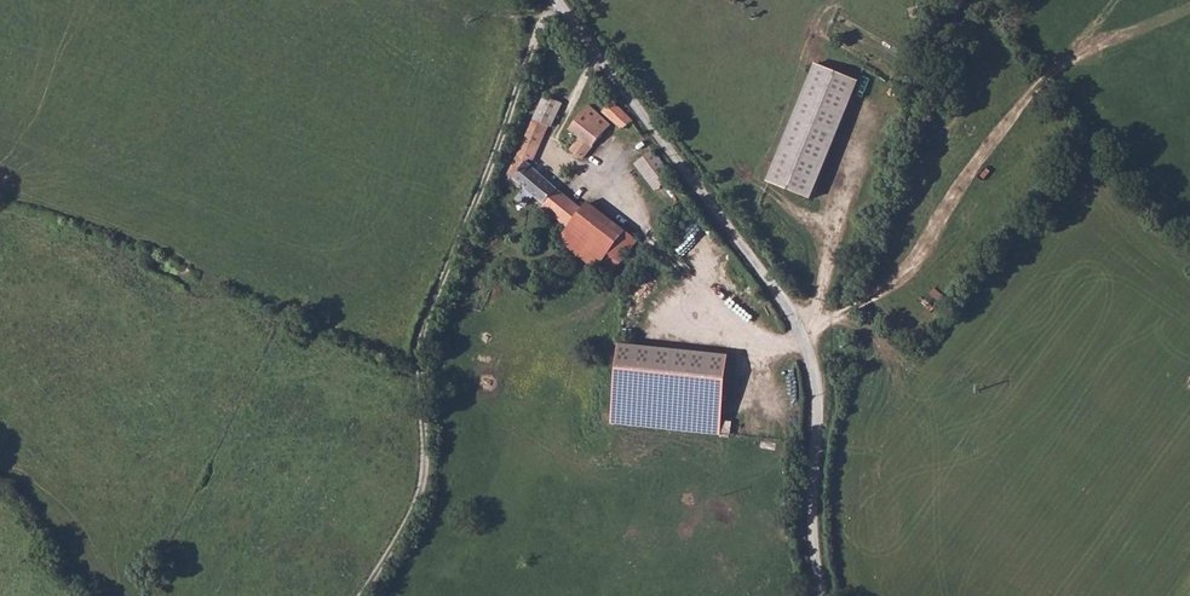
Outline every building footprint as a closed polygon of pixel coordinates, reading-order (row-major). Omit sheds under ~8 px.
[(813,61),(767,180),(809,196),(856,78),(813,61)] [(541,99),(532,122),(544,129),(546,125),(549,127),(559,105),(541,99)] [(620,131),(629,123),(609,105),(600,114),(620,131)] [(586,109),(565,133),(577,140),(568,153),(580,162),(608,129),(586,109)] [(532,122),(515,160),(506,179),(509,181),(540,206),(538,208),(565,231),(580,211),(525,166),(532,155),(544,129),(532,122)] [(663,169),(649,154),(640,164),(654,177),(652,180),(659,187),(667,178),(660,171),(663,169)] [(565,231),(556,243),(567,251),(605,279),(634,242),(584,206),(580,211),(565,231)] [(731,353),(621,342),(611,423),(721,436),(731,353)]
